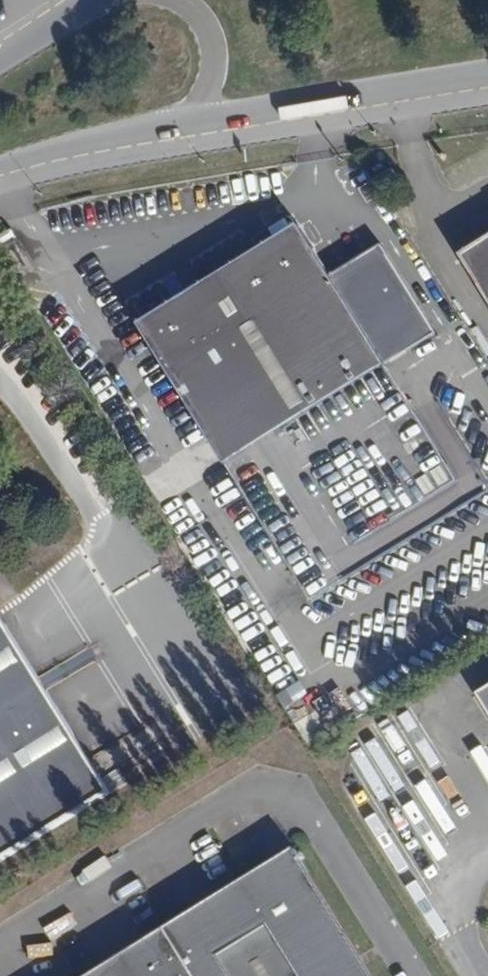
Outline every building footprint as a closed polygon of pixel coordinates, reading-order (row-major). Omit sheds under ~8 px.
[(381,177),(390,191),(401,184),(392,170),(381,177)] [(407,352),(436,333),(380,245),(331,276),(299,225),(139,325),(227,464),(312,600),(342,580),(487,491),(487,461),(478,467),(407,352)] [(460,255),(487,300),(487,239),(460,255)] [(480,322),(474,326),(487,349),(487,335),(480,322)] [(24,653),(0,614),(0,668),(24,653)] [(24,653),(0,668),(0,863),(112,794),(102,778),(24,653)] [(476,696),(487,716),(487,688),(476,696)] [(112,794),(128,783),(118,767),(102,778),(112,794)] [(295,848),(89,975),(374,975),(295,848)]
